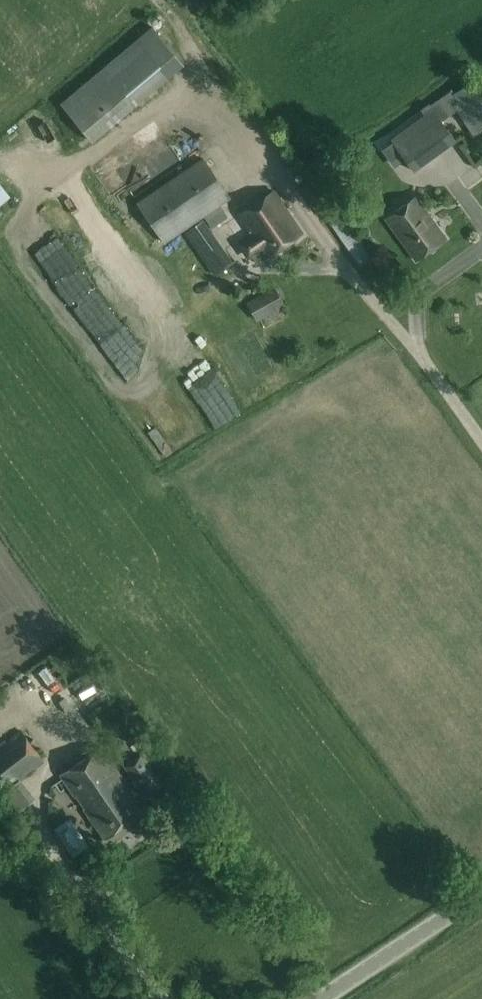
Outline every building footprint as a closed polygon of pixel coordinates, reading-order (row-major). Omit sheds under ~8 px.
[(151,27),(101,70),(59,105),(90,141),(182,64),(151,27)] [(481,128),(481,98),(471,80),(453,92),(458,99),(453,103),(473,133),(481,128)] [(432,107),(413,121),(436,153),(455,139),(432,107)] [(436,153),(413,121),(390,138),(413,169),(436,153)] [(106,153),(91,164),(104,182),(119,171),(106,153)] [(203,157),(136,201),(163,242),(203,215),(210,227),(226,216),(219,205),(230,198),(203,157)] [(302,232),(273,189),(238,212),(253,234),(240,243),(248,254),(251,252),(257,261),(267,255),(302,232)] [(445,237),(419,201),(414,195),(385,216),(416,259),(445,237)] [(232,262),(203,219),(186,231),(215,274),(232,262)] [(257,320),(284,304),(275,287),(247,303),(257,320)] [(0,747),(0,783),(5,790),(44,761),(22,731),(0,747)] [(76,793),(86,807),(84,808),(105,838),(145,810),(101,746),(61,774),(75,794),(76,793)] [(125,766),(146,796),(162,785),(141,755),(125,766)] [(69,818),(54,828),(73,856),(88,845),(69,818)]
